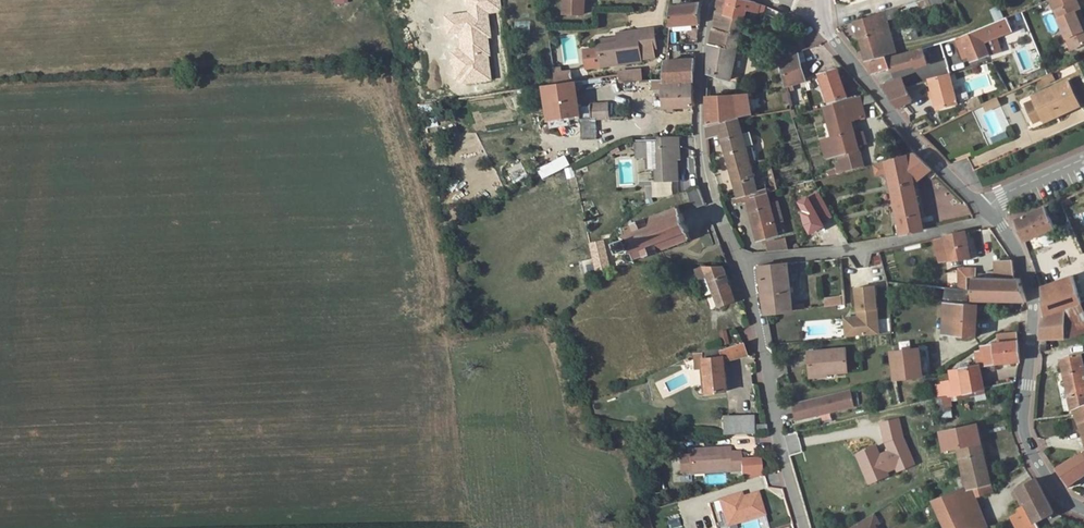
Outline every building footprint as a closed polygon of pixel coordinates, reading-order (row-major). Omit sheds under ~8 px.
[(563,13),(584,15),(585,0),(564,0),(563,13)] [(665,2),(663,23),(691,20),(693,0),(680,0),(665,2)] [(708,17),(718,19),(719,14),(722,0),(711,0),(708,17)] [(744,6),(745,0),(722,0),(719,14),(736,17),(736,16),(739,5),(744,6)] [(932,7),(930,0),(924,0),(912,2),(914,10),(932,7)] [(1050,9),(1067,50),(1083,43),(1083,33),(1074,9),(1077,8),(1074,0),(1046,0),(1050,9)] [(739,5),(736,16),(746,19),(751,8),(744,6),(739,5)] [(856,41),(862,59),(881,54),(881,56),(890,54),(883,17),(890,16),(888,6),(881,9),(881,10),(850,21),(856,41)] [(702,42),(728,47),(736,17),(719,14),(718,19),(708,17),(702,42)] [(612,40),(592,42),(594,63),(634,57),(633,56),(647,54),(646,45),(649,44),(646,25),(611,30),(611,33),(612,40)] [(983,25),(955,36),(966,60),(983,53),(977,40),(988,36),(983,25)] [(612,40),(611,33),(591,36),(592,42),(612,40)] [(700,69),(721,76),(728,47),(702,42),(700,69)] [(890,54),(881,56),(886,67),(908,60),(910,65),(919,62),(921,62),(916,46),(890,54)] [(480,51),(482,58),(495,54),(493,48),(480,51)] [(1005,65),(1016,60),(1012,50),(1001,55),(1005,65)] [(791,53),(773,57),(777,75),(778,82),(797,77),(791,53)] [(881,54),(862,59),(863,63),(869,72),(883,68),(886,67),(881,56),(881,54)] [(686,82),(688,56),(659,57),(657,75),(657,81),(686,82)] [(612,77),(620,77),(619,71),(622,71),(624,68),(611,69),(611,71),(612,71),(612,77)] [(632,76),(632,68),(624,68),(622,71),(619,71),(620,77),(632,76)] [(822,101),(840,96),(831,69),(813,74),(822,101)] [(952,103),(945,73),(925,79),(933,109),(952,103)] [(656,105),(683,103),(686,103),(686,82),(657,81),(657,75),(645,76),(646,86),(655,86),(656,105)] [(894,77),(876,83),(888,101),(891,106),(906,100),(900,86),(894,77)] [(568,78),(554,80),(549,80),(537,82),(542,117),(573,113),(568,78)] [(1049,113),(1050,116),(1073,106),(1061,82),(1026,97),(1028,101),(1036,118),(1037,118),(1049,113)] [(422,88),(423,98),(436,97),(435,87),(422,88)] [(741,90),(724,93),(729,112),(746,109),(741,90)] [(699,98),(699,121),(729,112),(724,93),(699,98)] [(853,103),(867,99),(863,94),(819,106),(827,136),(815,139),(819,155),(850,148),(842,121),(857,116),(853,103)] [(987,111),(1001,106),(998,98),(984,103),(987,111)] [(1036,118),(1028,101),(1019,105),(1027,122),(1036,118)] [(591,119),(609,119),(609,103),(591,102),(591,119)] [(590,106),(582,106),(582,117),(590,118),(590,106)] [(1049,113),(1037,118),(1038,121),(1050,116),(1049,113)] [(750,190),(730,116),(699,124),(700,135),(714,130),(730,195),(738,193),(750,190)] [(571,118),(555,120),(556,127),(572,124),(571,118)] [(582,139),(596,139),(596,119),(582,119),(582,139)] [(455,126),(440,130),(443,140),(458,136),(455,126)] [(672,141),(671,132),(651,133),(651,137),(628,138),(628,153),(640,153),(648,152),(648,164),(649,177),(669,176),(669,155),(669,141),(672,141)] [(993,142),(1008,140),(1007,133),(992,135),(993,142)] [(850,151),(829,156),(833,171),(854,165),(850,151)] [(640,164),(648,164),(648,152),(640,153),(640,164)] [(883,171),(893,233),(915,229),(914,224),(907,184),(926,169),(910,153),(869,163),(871,174),(883,171)] [(539,171),(543,179),(551,175),(554,180),(562,176),(554,163),(539,171)] [(698,202),(691,183),(678,187),(686,206),(698,202)] [(762,202),(759,190),(758,188),(750,190),(738,193),(749,238),(770,233),(767,220),(775,218),(770,200),(762,202)] [(1073,196),(1083,222),(1083,192),(1073,196)] [(626,221),(615,225),(619,235),(610,238),(614,248),(623,245),(626,254),(637,250),(637,251),(683,236),(681,228),(682,227),(676,209),(674,210),(671,202),(625,219),(626,221)] [(1049,228),(1039,206),(1009,219),(1020,240),(1049,228)] [(964,259),(958,230),(944,233),(938,234),(943,260),(964,259)] [(813,247),(829,245),(827,236),(812,239),(813,247)] [(778,239),(759,240),(759,249),(779,248),(778,239)] [(592,245),(599,268),(609,265),(602,242),(592,245)] [(780,260),(752,263),(756,293),(760,311),(787,307),(780,260)] [(980,277),(1009,276),(1007,260),(989,261),(989,271),(980,271),(980,277)] [(701,274),(713,304),(728,298),(715,263),(697,264),(701,274)] [(697,264),(689,268),(693,278),(701,274),(697,264)] [(952,268),(952,277),(962,277),(968,277),(968,268),(952,268)] [(1069,273),(1078,299),(1083,296),(1083,268),(1069,273)] [(1078,301),(1078,299),(1069,273),(1037,285),(1039,290),(1042,315),(1077,301),(1078,301)] [(701,274),(693,278),(700,293),(707,290),(701,274)] [(962,277),(960,289),(952,288),(939,286),(937,334),(970,335),(973,304),(968,304),(968,300),(1022,300),(1014,276),(1009,276),(980,277),(968,277),(962,277)] [(952,277),(952,288),(960,289),(962,277),(952,277)] [(874,331),(870,283),(851,285),(853,311),(855,310),(855,314),(853,314),(846,315),(848,334),(874,331)] [(825,307),(843,305),(842,296),(824,298),(825,307)] [(1081,327),(1078,301),(1077,301),(1042,315),(1040,315),(1037,337),(1034,356),(1042,354),(1043,337),(1059,336),(1081,327)] [(848,334),(846,315),(839,315),(841,334),(848,334)] [(888,319),(879,319),(880,331),(889,330),(888,319)] [(721,330),(723,344),(730,343),(728,329),(721,330)] [(993,334),(993,342),(1012,339),(1012,332),(993,334)] [(1012,339),(993,342),(989,343),(989,344),(991,362),(1013,359),(1012,339)] [(709,357),(698,358),(701,392),(722,390),(719,361),(742,352),(739,340),(708,352),(709,357)] [(971,350),(973,365),(991,362),(989,344),(976,345),(976,350),(971,350)] [(805,373),(822,371),(843,369),(841,346),(803,350),(805,373)] [(914,347),(888,351),(887,351),(891,378),(924,374),(923,362),(916,362),(914,347)] [(1068,412),(1069,411),(1083,407),(1083,382),(1081,382),(1075,355),(1057,361),(1062,388),(1068,412)] [(935,387),(937,397),(945,395),(979,388),(973,365),(953,369),(952,370),(944,371),(946,384),(935,387)] [(790,409),(791,416),(849,404),(845,388),(788,399),(790,409)] [(945,395),(937,397),(931,399),(933,407),(946,404),(945,395)] [(1069,411),(1083,449),(1083,407),(1069,411)] [(720,417),(721,433),(732,434),(752,432),(750,414),(720,417)] [(868,484),(917,466),(899,416),(876,425),(883,443),(856,453),(868,484)] [(983,481),(972,424),(937,432),(939,449),(951,446),(959,478),(961,487),(983,481)] [(704,451),(688,452),(688,454),(689,471),(689,472),(741,469),(740,450),(730,451),(729,446),(704,447),(704,451)] [(1078,453),(1065,460),(1050,469),(1059,483),(1061,486),(1083,469),(1083,451),(1078,453)] [(681,471),(689,471),(688,454),(679,455),(681,471)] [(1045,510),(1032,487),(1027,478),(1011,487),(1022,506),(1006,515),(1014,527),(1023,527),(1033,523),(1030,518),(1045,510)] [(955,488),(950,490),(928,500),(941,527),(966,527),(983,524),(997,517),(985,492),(983,481),(961,487),(955,488)] [(740,492),(708,501),(715,527),(763,513),(757,491),(741,495),(740,492)] [(869,526),(871,525),(865,514),(844,527),(845,527),(870,527),(869,526)] [(667,521),(669,527),(673,527),(679,526),(677,518),(667,521)]
